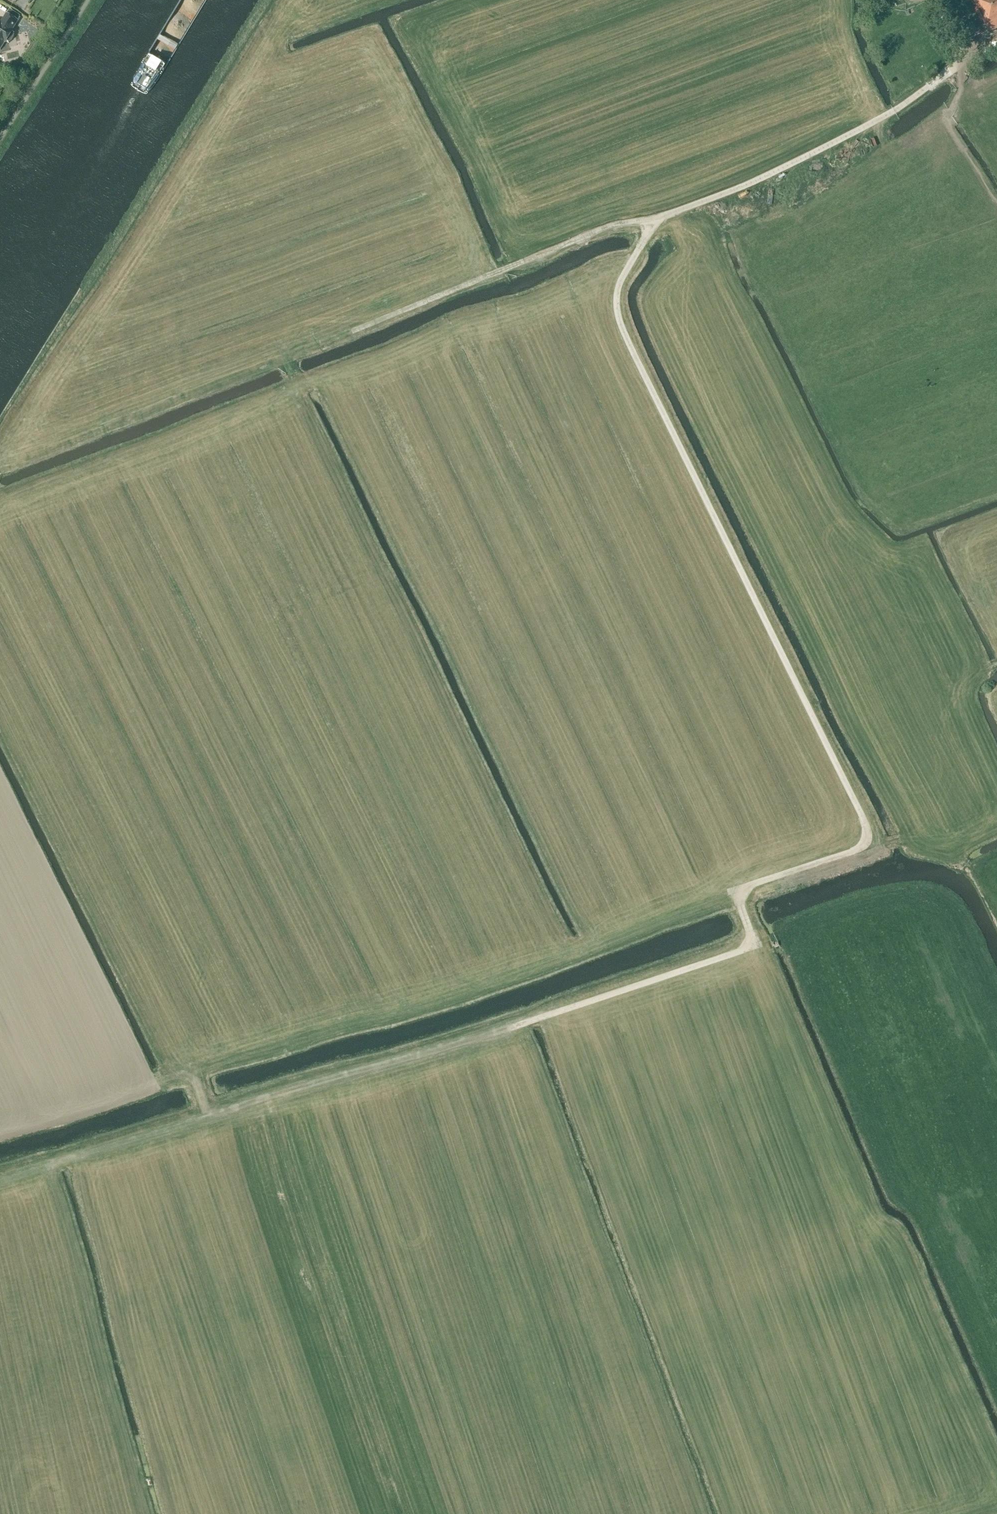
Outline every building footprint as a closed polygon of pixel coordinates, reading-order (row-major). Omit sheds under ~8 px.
[(988,33),(996,28),(996,0),(973,0),(988,33)] [(4,42),(5,42),(5,41),(9,44),(15,34),(11,32),(12,31),(17,21),(6,14),(0,23),(0,49),(4,42)]
